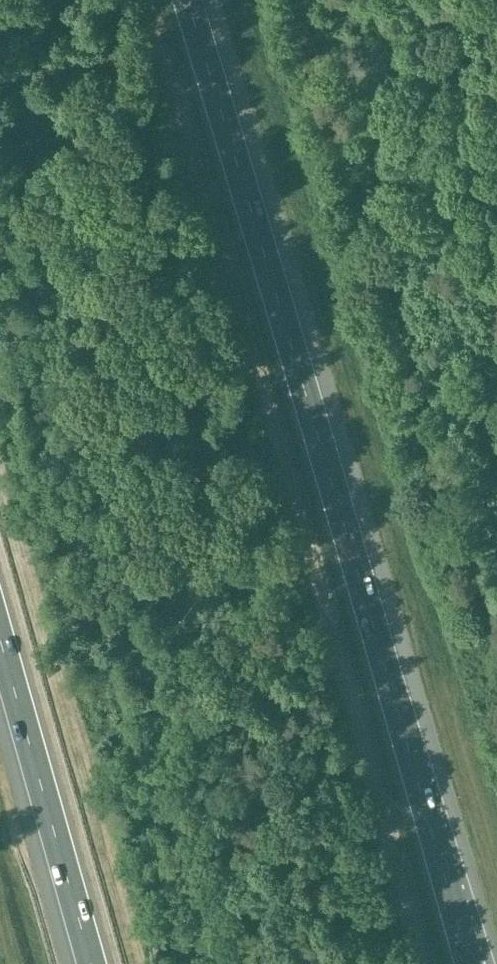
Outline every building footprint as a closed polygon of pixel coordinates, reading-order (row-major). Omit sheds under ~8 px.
[(470,204),(472,226),(496,224),(496,203),(470,204)]
